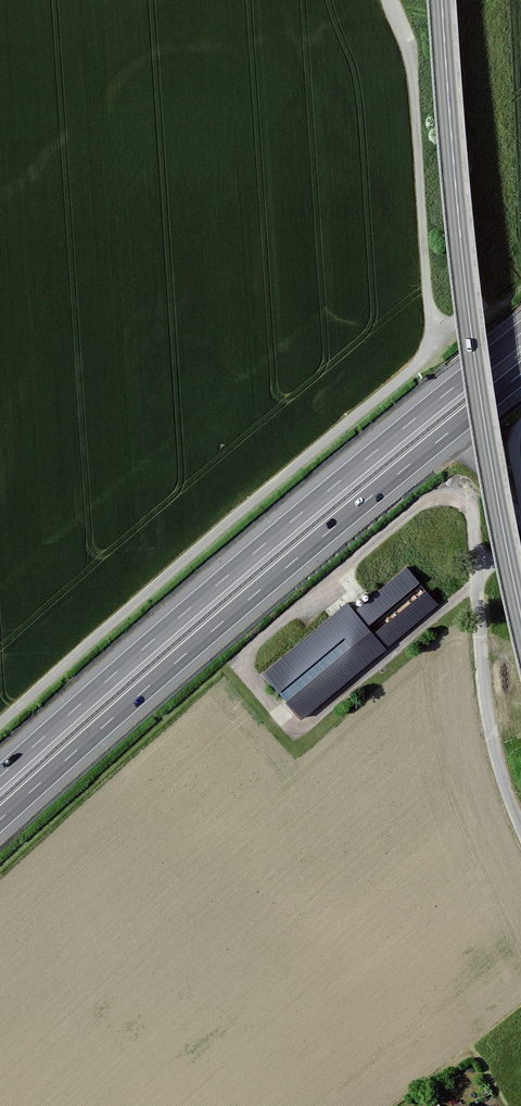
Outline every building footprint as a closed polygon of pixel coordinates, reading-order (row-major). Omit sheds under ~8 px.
[(409,567),(356,609),(384,645),(437,602),(409,567)] [(347,599),(261,668),(298,714),(384,645),(356,609),(347,599)]
